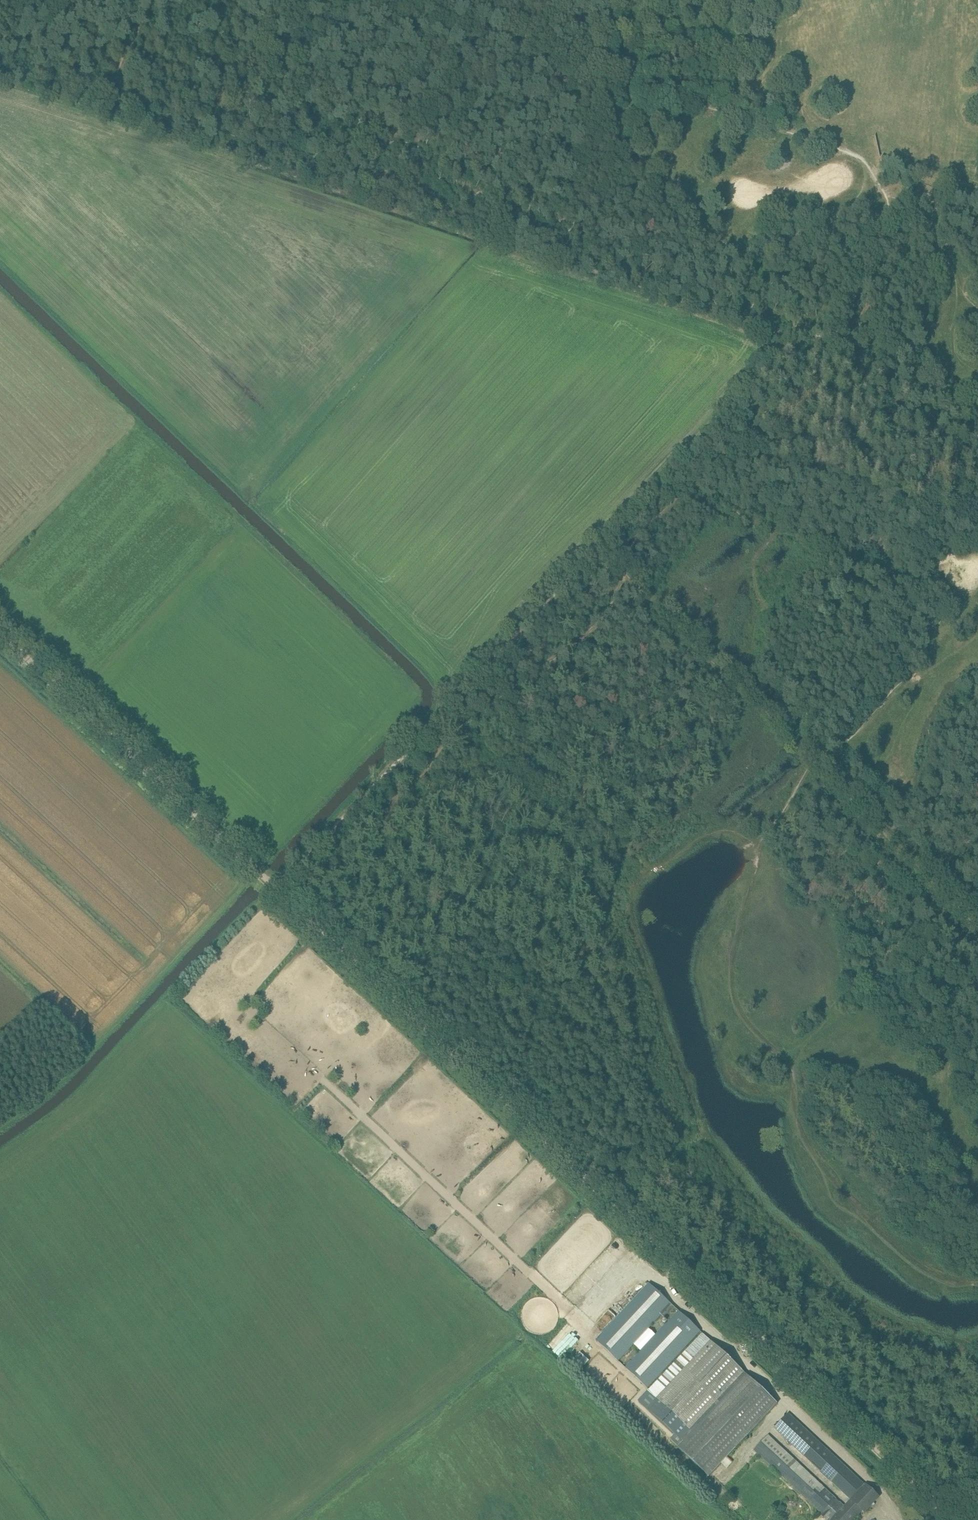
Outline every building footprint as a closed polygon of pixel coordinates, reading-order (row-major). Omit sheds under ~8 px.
[(618,1361),(634,1344),(641,1351),(625,1368),(647,1388),(693,1338),(700,1331),(649,1283),(596,1340),(618,1361)] [(567,1349),(571,1352),(583,1338),(571,1329),(553,1351),(561,1358),(567,1349)] [(777,1403),(703,1333),(639,1402),(682,1442),(678,1447),(709,1476),(777,1403)] [(547,1345),(553,1350),(559,1342),(553,1337),(547,1345)] [(781,1420),(774,1428),(847,1496),(851,1499),(865,1485),(788,1413),(781,1420)] [(755,1449),(783,1475),(812,1502),(821,1510),(823,1512),(831,1519),(832,1519),(844,1507),(836,1499),(795,1462),(767,1435),(755,1449)] [(862,1510),(864,1512),(879,1497),(865,1484),(865,1485),(851,1499),(844,1507),(832,1519),(853,1519),(862,1510)]
